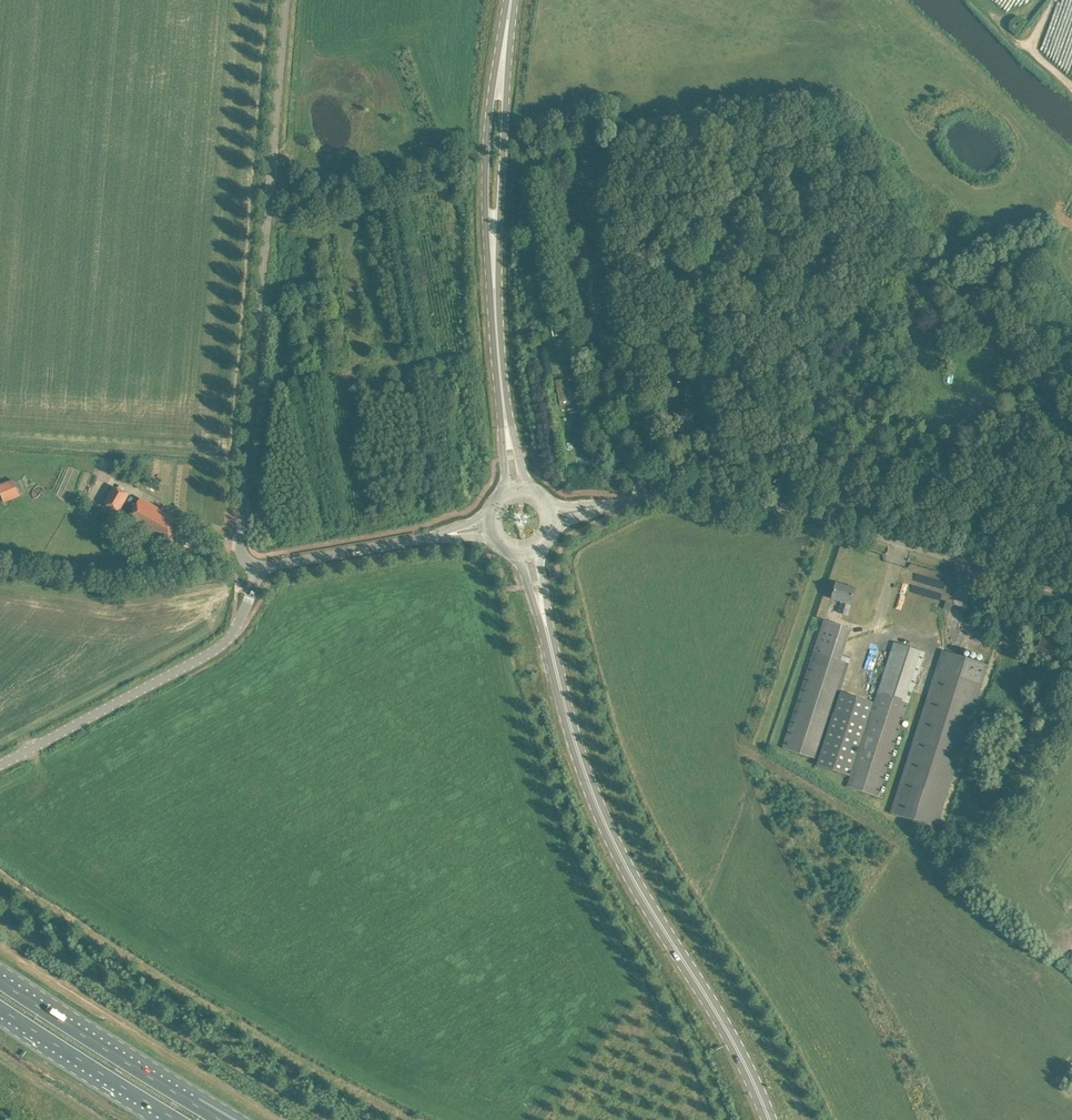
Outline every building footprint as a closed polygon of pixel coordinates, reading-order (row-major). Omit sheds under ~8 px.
[(297,190),(305,191),(306,179),(298,178),(297,190)] [(584,269),(582,249),(568,251),(571,270),(584,269)] [(1037,352),(1040,346),(1021,336),(1018,342),(1037,352)] [(4,502),(20,495),(13,480),(0,486),(0,491),(4,502)] [(128,521),(171,546),(184,524),(140,499),(134,510),(123,504),(128,495),(115,487),(110,495),(109,495),(108,496),(109,497),(105,504),(129,518),(128,521)] [(41,567),(41,573),(56,575),(57,566),(49,565),(48,568),(41,567)] [(836,583),(833,594),(832,599),(842,602),(839,613),(847,615),(850,604),(851,604),(855,589),(836,583)] [(843,654),(851,628),(824,619),(782,748),(817,758),(851,657),(843,654)] [(847,786),(879,796),(926,652),(894,641),(847,786)] [(943,650),(936,670),(892,813),(936,827),(982,685),(989,665),(943,650)] [(816,765),(848,775),(872,701),(841,691),(816,765)]
